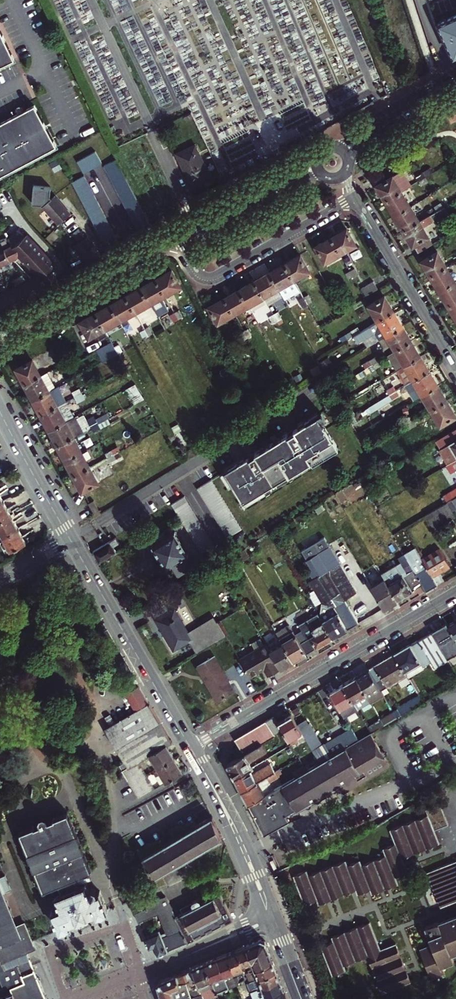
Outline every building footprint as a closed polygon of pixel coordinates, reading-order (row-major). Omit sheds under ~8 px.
[(438,21),(454,57),(455,56),(455,14),(438,21)] [(15,59),(0,27),(0,66),(15,59)] [(57,144),(36,103),(0,122),(0,174),(57,144)] [(345,137),(343,124),(318,127),(320,140),(345,137)] [(287,144),(291,151),(305,143),(301,137),(287,144)] [(211,178),(196,146),(177,155),(193,187),(211,178)] [(106,168),(100,155),(81,164),(88,177),(106,168)] [(153,231),(119,165),(107,170),(141,236),(153,231)] [(376,188),(385,203),(400,194),(408,189),(400,174),(391,180),(376,188)] [(415,178),(418,183),(424,179),(421,175),(415,178)] [(122,244),(88,178),(76,185),(110,250),(122,244)] [(57,187),(40,183),(36,201),(46,202),(48,204),(50,203),(57,198),(55,196),(57,187)] [(400,194),(385,203),(393,218),(409,209),(400,194)] [(62,224),(74,216),(71,212),(59,196),(57,198),(50,203),(48,204),(62,224)] [(433,208),(436,212),(441,209),(442,209),(439,204),(433,208)] [(417,224),(409,209),(393,218),(402,233),(417,224)] [(402,233),(416,255),(431,246),(421,229),(431,223),(434,225),(447,218),(441,209),(436,212),(417,224),(402,233)] [(16,243),(14,245),(22,254),(41,276),(43,279),(55,269),(59,266),(39,244),(23,226),(11,236),(16,243)] [(331,238),(340,253),(355,244),(347,229),(331,238)] [(83,234),(77,238),(82,244),(88,240),(83,234)] [(325,262),(340,253),(331,238),(316,247),(325,262)] [(22,254),(14,245),(0,250),(0,266),(1,266),(0,263),(22,254)] [(421,263),(430,277),(445,268),(437,253),(421,263)] [(310,271),(301,256),(286,264),(295,280),(310,271)] [(286,264),(271,273),(280,288),(284,296),(299,288),(295,280),(286,264)] [(359,275),(355,268),(350,271),(354,277),(359,275)] [(430,277),(439,293),(455,283),(445,268),(430,277)] [(62,280),(55,269),(43,279),(41,276),(23,286),(21,283),(18,284),(20,287),(3,297),(2,294),(0,295),(0,299),(0,313),(62,280)] [(157,280),(166,296),(180,288),(172,272),(157,280)] [(271,273),(255,282),(264,297),(280,288),(271,273)] [(166,296),(157,280),(142,288),(151,304),(157,316),(168,310),(162,298),(166,296)] [(377,287),(374,280),(362,287),(366,294),(377,287)] [(264,297),(255,282),(240,291),(249,306),(264,297)] [(448,307),(455,302),(455,285),(455,283),(439,293),(448,307)] [(126,297),(135,313),(151,304),(142,288),(126,297)] [(234,314),(249,306),(240,291),(225,299),(234,314)] [(310,294),(305,297),(308,304),(313,301),(310,294)] [(369,303),(378,318),(394,309),(384,294),(369,303)] [(121,321),(135,313),(126,297),(112,305),(121,321)] [(218,323),(234,314),(225,299),(210,308),(218,323)] [(448,307),(455,320),(455,302),(448,307)] [(121,321),(112,305),(96,314),(105,330),(109,337),(125,329),(121,321)] [(402,323),(394,309),(378,318),(361,328),(355,332),(358,336),(360,341),(378,330),(381,336),(387,333),(402,323)] [(175,312),(170,314),(174,321),(179,318),(175,312)] [(279,313),(274,315),(278,321),(283,319),(279,313)] [(105,330),(96,314),(82,322),(90,338),(105,330)] [(274,324),(278,321),(274,315),(270,317),(274,324)] [(402,323),(387,333),(396,348),(412,339),(402,323)] [(353,328),(355,332),(361,328),(359,324),(353,328)] [(149,327),(144,329),(148,336),(153,333),(149,327)] [(353,328),(346,332),(349,336),(355,332),(353,328)] [(144,329),(140,332),(144,338),(148,336),(144,329)] [(252,337),(249,330),(244,333),(248,339),(252,337)] [(420,354),(412,339),(396,348),(388,353),(397,368),(405,363),(420,354)] [(115,348),(119,354),(123,351),(120,345),(115,348)] [(98,353),(103,363),(119,354),(115,348),(111,350),(109,346),(98,353)] [(368,365),(373,362),(379,358),(377,354),(366,361),(368,365)] [(415,378),(430,369),(420,354),(405,363),(415,378)] [(59,367),(65,364),(62,359),(56,362),(59,367)] [(25,385),(41,377),(33,362),(17,370),(25,385)] [(415,378),(423,393),(439,384),(430,369),(415,378)] [(34,400),(56,388),(48,373),(41,377),(25,385),(34,400)] [(133,399),(140,396),(135,384),(127,388),(133,399)] [(439,384),(423,393),(433,408),(448,399),(439,384)] [(42,416),(67,402),(59,387),(56,388),(34,400),(42,416)] [(401,394),(398,389),(392,392),(371,405),(375,410),(401,394)] [(448,399),(433,408),(441,422),(455,414),(455,413),(448,399)] [(42,416),(50,431),(66,423),(75,417),(67,402),(42,416)] [(317,413),(323,422),(326,420),(320,411),(317,413)] [(243,459),(224,471),(232,484),(242,501),(336,443),(323,422),(317,413),(292,428),(293,429),(287,433),(286,432),(254,452),(255,453),(249,457),(248,456),(243,459)] [(66,423),(50,431),(59,447),(74,438),(83,433),(75,417),(66,423)] [(419,423),(416,418),(410,422),(413,427),(419,423)] [(455,458),(455,426),(441,435),(455,458)] [(82,453),(74,438),(59,447),(66,461),(82,453)] [(336,443),(242,501),(239,503),(241,506),(338,446),(336,443)] [(75,477),(91,468),(82,453),(66,461),(75,477)] [(117,461),(114,456),(108,459),(111,464),(117,461)] [(445,464),(450,471),(455,468),(455,458),(445,464)] [(91,468),(75,477),(83,492),(99,483),(91,468)] [(232,484),(224,471),(220,473),(229,486),(232,484)] [(211,478),(197,487),(228,536),(242,527),(211,478)] [(184,495),(171,503),(202,552),(214,544),(184,495)] [(455,505),(449,495),(444,498),(444,499),(450,508),(455,505)] [(102,511),(95,499),(89,502),(97,515),(102,511)] [(453,513),(450,508),(444,499),(423,512),(431,526),(453,513)] [(5,501),(0,504),(0,521),(13,514),(5,501)] [(21,528),(13,514),(0,521),(0,526),(6,536),(21,528)] [(27,541),(21,528),(6,536),(13,549),(27,541)] [(170,564),(179,579),(195,569),(187,554),(189,553),(176,531),(166,537),(164,533),(155,538),(157,542),(152,545),(165,567),(170,564)] [(118,542),(115,537),(93,551),(99,560),(117,550),(113,544),(118,542)] [(305,573),(312,585),(329,575),(318,556),(330,549),(328,547),(330,546),(324,537),(301,550),(312,568),(305,573)] [(414,544),(403,550),(411,564),(413,567),(415,571),(422,582),(425,588),(436,582),(431,573),(420,555),(419,553),(414,544)] [(437,546),(420,555),(431,573),(447,563),(437,546)] [(235,563),(248,555),(243,547),(231,555),(235,563)] [(330,549),(318,556),(329,575),(343,597),(355,590),(351,584),(348,578),(344,572),(341,567),(337,561),(334,555),(330,549)] [(415,571),(413,567),(386,583),(396,598),(422,582),(415,571)] [(316,613),(330,637),(357,621),(343,597),(329,575),(312,585),(322,603),(321,610),(316,613)] [(396,598),(386,583),(383,578),(371,585),(383,606),(396,598)] [(148,605),(156,618),(168,611),(160,598),(148,605)] [(131,602),(125,605),(131,615),(136,612),(131,602)] [(188,631),(174,607),(168,611),(156,618),(174,648),(191,638),(198,650),(214,640),(225,634),(226,633),(218,620),(217,618),(215,614),(188,631)] [(297,640),(304,652),(330,637),(316,613),(297,624),(304,636),(297,640)] [(447,628),(455,642),(455,622),(447,628)] [(274,631),(280,640),(291,660),(304,652),(297,640),(287,624),(274,631)] [(447,628),(446,625),(433,633),(442,647),(449,660),(455,656),(455,642),(447,628)] [(433,633),(394,656),(405,675),(421,665),(423,669),(430,665),(434,670),(450,661),(449,660),(442,647),(433,633)] [(291,660),(280,640),(267,647),(280,667),(291,660)] [(267,647),(265,642),(239,657),(241,662),(250,676),(262,669),(266,675),(280,667),(267,647)] [(223,672),(212,653),(195,664),(206,682),(223,672)] [(381,693),(407,678),(405,675),(394,656),(368,671),(369,672),(381,693)] [(233,689),(223,672),(206,682),(216,699),(233,689)] [(369,672),(356,679),(369,703),(370,704),(383,696),(381,693),(369,672)] [(384,698),(410,683),(407,678),(381,693),(383,696),(384,698)] [(356,679),(342,687),(356,711),(369,703),(356,679)] [(116,746),(161,721),(139,683),(125,692),(135,711),(105,728),(116,746)] [(342,687),(329,695),(344,720),(357,713),(356,711),(342,687)] [(401,719),(423,706),(418,698),(397,711),(401,719)] [(388,727),(398,721),(394,715),(381,723),(384,729),(388,727)] [(285,722),(279,726),(289,744),(292,748),(298,744),(296,740),(301,736),(297,728),(290,717),(284,721),(285,722)] [(275,720),(265,726),(272,738),(282,732),(275,720)] [(173,741),(161,721),(116,746),(124,760),(127,766),(138,760),(151,753),(167,744),(173,741)] [(348,733),(346,730),(323,744),(325,747),(321,749),(309,727),(307,728),(304,723),(297,728),(301,736),(313,756),(315,759),(316,760),(320,767),(348,750),(358,744),(351,731),(348,733)] [(384,729),(381,723),(370,730),(373,736),(375,735),(384,729)] [(272,738),(265,726),(260,729),(268,744),(274,741),(272,738)] [(260,729),(238,742),(246,758),(263,747),(265,746),(268,744),(260,729)] [(386,754),(375,735),(373,736),(358,744),(348,750),(320,767),(308,774),(287,786),(301,810),(305,808),(314,803),(343,785),(348,793),(394,767),(388,757),(386,754)] [(183,773),(167,744),(151,753),(166,782),(183,773)] [(263,747),(246,758),(241,761),(229,768),(237,781),(252,771),(255,770),(252,765),(270,755),(265,746),(263,747)] [(315,759),(303,766),(308,774),(320,767),(316,760),(315,759)] [(154,789),(138,760),(127,766),(124,760),(118,763),(137,798),(154,789)] [(244,794),(263,783),(270,779),(278,774),(274,766),(258,775),(255,776),(252,771),(237,781),(244,794)] [(282,780),(278,774),(270,779),(272,783),(274,782),(275,784),(282,780)] [(266,790),(275,784),(274,782),(272,783),(270,779),(263,783),(266,790)] [(252,807),(270,796),(266,790),(263,783),(244,794),(252,807)] [(290,816),(301,810),(287,786),(270,796),(252,807),(266,832),(270,829),(273,834),(294,822),(290,816)] [(315,804),(314,803),(305,808),(306,811),(311,808),(313,809),(314,808),(315,806),(315,805),(315,804)] [(450,829),(441,807),(426,813),(428,818),(391,833),(395,846),(382,851),(384,856),(361,865),(359,860),(347,865),(345,861),(307,875),(305,869),(292,875),(304,905),(317,900),(318,904),(356,890),(358,895),(370,890),(372,895),(395,886),(393,880),(406,875),(402,862),(440,848),(435,835),(450,829)] [(96,915),(108,910),(100,891),(96,892),(94,888),(92,887),(88,888),(85,881),(82,873),(88,871),(91,869),(68,812),(48,820),(46,816),(43,814),(38,816),(37,820),(38,824),(20,832),(43,889),(52,886),(61,906),(51,910),(59,930),(71,925),(70,922),(77,919),(78,920),(87,916),(86,914),(94,911),(96,915)] [(195,815),(139,848),(144,856),(200,823),(195,815)] [(144,856),(155,876),(167,869),(169,873),(172,871),(170,868),(190,856),(190,858),(193,858),(192,854),(223,837),(213,815),(200,823),(144,856)] [(280,855),(276,857),(281,866),(285,864),(280,855)] [(441,913),(455,908),(455,867),(428,878),(441,913)] [(5,968),(32,957),(28,949),(36,946),(34,940),(25,918),(19,920),(7,889),(16,886),(10,871),(1,874),(0,872),(0,960),(5,968)] [(88,871),(82,873),(85,881),(91,878),(88,871)] [(188,940),(195,937),(191,928),(222,912),(226,921),(232,918),(220,893),(202,902),(200,899),(198,898),(193,901),(192,903),(194,907),(176,916),(188,940)] [(183,943),(188,940),(176,916),(166,895),(144,901),(146,908),(134,913),(138,921),(158,912),(166,931),(160,934),(158,930),(144,936),(149,948),(153,946),(157,954),(183,943)] [(428,932),(435,952),(423,957),(434,987),(446,982),(443,974),(455,969),(455,967),(454,962),(455,962),(455,921),(428,932)] [(413,989),(399,950),(384,956),(373,927),(332,943),(333,947),(322,952),(333,981),(347,976),(345,971),(369,962),(383,998),(385,998),(413,989)] [(261,942),(248,947),(254,963),(252,964),(253,966),(254,969),(256,968),(257,971),(276,964),(269,946),(261,942)] [(254,963),(248,947),(238,951),(244,966),(245,969),(247,968),(251,967),(253,966),(252,964),(254,963)] [(244,966),(238,951),(229,955),(240,984),(243,983),(247,981),(245,976),(246,971),(247,968),(245,969),(244,966)] [(219,959),(208,964),(219,993),(220,994),(234,989),(238,987),(241,986),(240,984),(229,955),(219,959)] [(10,992),(0,996),(0,998),(47,998),(48,998),(47,998),(35,964),(32,957),(5,968),(0,960),(0,972),(2,971),(10,992)] [(208,964),(195,969),(203,990),(206,998),(215,998),(221,997),(220,994),(219,993),(208,964)] [(279,973),(276,964),(257,971),(250,974),(253,983),(261,980),(279,973)] [(181,984),(187,982),(193,998),(206,998),(203,990),(195,969),(178,976),(181,984)] [(282,981),(279,973),(261,980),(253,983),(252,983),(254,988),(253,989),(254,993),(282,981)] [(182,987),(181,984),(178,976),(162,983),(160,988),(164,998),(186,998),(182,987)] [(286,991),(282,981),(254,993),(255,996),(258,995),(258,994),(260,993),(262,998),(267,998),(268,998),(286,991)]
